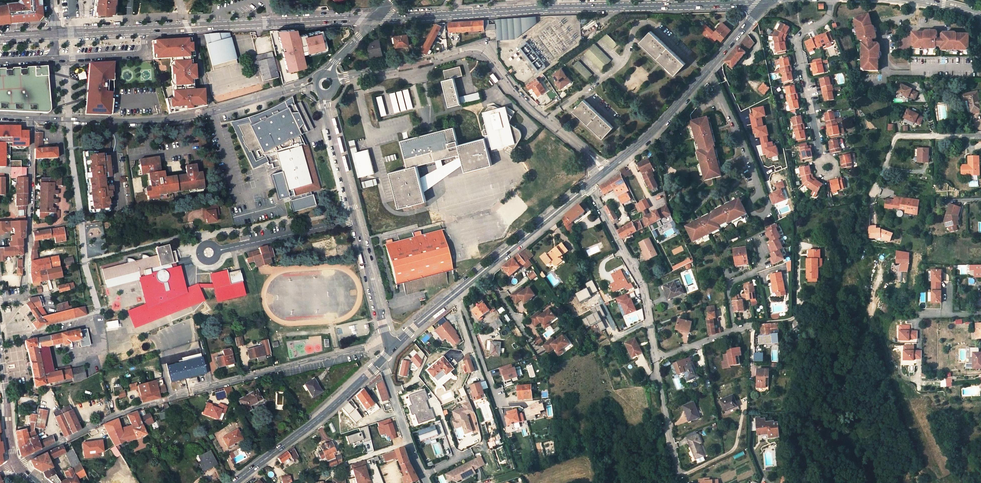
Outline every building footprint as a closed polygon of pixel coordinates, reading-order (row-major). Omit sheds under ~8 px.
[(17,1),(6,2),(6,4),(9,21),(38,17),(37,15),(40,12),(42,12),(41,0),(37,1),(37,0),(18,0),(17,1)] [(93,17),(114,16),(116,0),(94,0),(93,17)] [(9,21),(6,4),(0,4),(0,22),(9,21)] [(856,30),(859,40),(860,40),(861,41),(862,40),(863,43),(862,43),(862,55),(863,55),(862,58),(862,67),(865,67),(865,70),(877,70),(877,67),(877,59),(877,58),(879,57),(879,44),(878,43),(877,43),(875,43),(873,39),(876,38),(877,36),(874,27),(872,25),(871,25),(871,22),(869,17),(868,14),(860,17),(856,18),(856,21),(854,21),(855,26),(856,26),(857,30),(856,30)] [(496,29),(496,40),(515,39),(529,28),(528,27),(527,24),(527,22),(527,17),(495,20),(495,24),(496,29)] [(536,17),(527,17),(527,22),(527,24),(528,27),(529,28),(536,23),(536,17)] [(450,23),(451,32),(469,31),(480,30),(496,29),(495,24),(489,24),(489,20),(450,23)] [(422,51),(427,54),(441,28),(446,30),(445,23),(436,24),(422,51)] [(731,30),(723,23),(715,32),(705,24),(700,30),(714,43),(718,38),(721,41),(731,30)] [(777,30),(774,36),(780,38),(784,38),(790,27),(782,23),(780,27),(778,30),(777,30)] [(293,28),(275,30),(285,63),(300,59),(293,28)] [(318,28),(301,30),(305,54),(323,47),(318,28)] [(686,63),(652,31),(642,41),(677,73),(686,63)] [(925,33),(913,33),(913,46),(916,46),(916,49),(921,49),(921,48),(925,48),(925,49),(935,49),(937,47),(937,46),(942,46),(942,50),(953,51),(953,50),(957,50),(957,51),(966,51),(966,48),(970,48),(970,35),(957,35),(955,33),(942,33),(942,36),(938,36),(938,33),(936,31),(927,31),(925,33)] [(239,61),(230,33),(201,36),(212,67),(232,62),(239,61)] [(618,44),(606,33),(601,38),(613,49),(618,44)] [(826,33),(816,38),(820,48),(823,46),(823,45),(826,43),(828,47),(832,45),(830,41),(826,33)] [(408,35),(393,37),(394,43),(396,43),(397,48),(410,45),(408,35)] [(748,36),(725,62),(733,69),(754,44),(748,36)] [(774,36),(776,49),(777,53),(787,51),(784,38),(780,38),(774,36)] [(820,48),(816,38),(805,42),(809,51),(813,49),(816,48),(817,49),(820,48)] [(190,39),(151,41),(153,59),(170,58),(173,98),(165,100),(169,114),(192,109),(207,105),(206,97),(204,97),(204,89),(193,90),(191,90),(191,79),(193,79),(196,79),(195,69),(193,69),(192,65),(191,65),(190,52),(192,52),(192,44),(191,44),(190,39)] [(379,40),(369,43),(372,56),(382,54),(379,40)] [(535,49),(533,51),(527,42),(519,47),(536,73),(546,67),(535,49)] [(611,60),(595,44),(585,54),(601,70),(611,60)] [(256,56),(258,62),(273,58),(271,52),(256,56)] [(273,58),(258,62),(261,76),(262,81),(278,77),(276,71),(275,66),(274,64),(273,59),(273,58)] [(789,58),(780,59),(781,64),(782,67),(780,68),(781,71),(791,69),(789,58)] [(592,75),(579,61),(574,66),(588,79),(592,75)] [(822,61),(812,63),(815,75),(825,73),(824,69),(822,61)] [(241,97),(232,62),(212,67),(217,81),(211,81),(217,104),(241,97)] [(108,63),(89,64),(87,88),(91,89),(90,96),(86,96),(85,115),(111,116),(113,96),(102,95),(102,92),(106,92),(106,81),(113,81),(112,66),(108,63)] [(459,97),(454,78),(463,76),(460,66),(444,71),(446,80),(443,81),(450,107),(461,104),(459,97)] [(47,67),(38,68),(38,67),(34,67),(34,69),(0,71),(0,104),(33,106),(34,107),(35,108),(36,109),(36,110),(36,113),(45,112),(44,109),(50,109),(47,77),(47,67)] [(783,74),(784,78),(785,82),(794,80),(791,69),(781,71),(781,75),(783,74)] [(527,84),(530,89),(533,87),(539,96),(546,91),(538,79),(544,75),(543,73),(527,84)] [(45,112),(36,113),(51,113),(47,77),(50,109),(44,109),(45,112)] [(829,77),(821,79),(823,90),(833,88),(832,85),(831,85),(830,81),(829,77)] [(102,92),(102,95),(113,96),(114,88),(113,81),(106,81),(106,92),(102,92)] [(759,90),(764,94),(769,88),(764,84),(759,90)] [(901,84),(897,93),(908,97),(915,100),(918,93),(911,90),(912,89),(908,88),(904,86),(901,84)] [(787,92),(788,95),(786,96),(787,99),(797,97),(795,86),(786,88),(787,92)] [(823,90),(826,102),(834,100),(833,96),(833,92),(834,92),(833,88),(823,90)] [(414,108),(409,89),(376,97),(381,116),(414,108)] [(459,97),(461,104),(481,99),(479,92),(459,97)] [(962,95),(964,101),(968,100),(971,113),(980,111),(980,106),(978,92),(962,95)] [(797,97),(787,99),(788,103),(789,102),(790,106),(787,106),(787,107),(787,110),(789,111),(791,110),(796,109),(800,108),(797,97)] [(253,168),(266,161),(265,157),(255,162),(250,152),(248,153),(246,147),(245,148),(242,142),(243,142),(241,137),(242,136),(237,126),(236,126),(250,123),(249,123),(250,125),(260,121),(259,119),(264,116),(265,118),(272,115),(271,113),(276,111),(277,112),(287,108),(286,106),(291,104),(292,105),(291,99),(287,101),(285,103),(280,105),(277,107),(274,108),(269,111),(263,113),(260,114),(258,115),(249,118),(245,119),(236,121),(231,123),(233,127),(234,130),(237,135),(238,137),(239,140),(241,145),(244,149),(246,154),(248,158),(253,168)] [(614,127),(585,100),(575,110),(605,137),(614,127)] [(272,115),(265,118),(264,116),(259,119),(260,121),(250,125),(249,123),(250,123),(236,126),(237,126),(242,136),(241,137),(243,142),(242,142),(245,148),(246,147),(248,153),(250,152),(255,162),(265,157),(266,161),(268,165),(272,164),(273,168),(280,166),(282,172),(277,174),(284,199),(319,188),(307,145),(305,146),(300,135),(302,135),(313,129),(300,102),(292,105),(291,104),(286,106),(287,108),(277,112),(276,111),(271,113),(272,115)] [(0,104),(0,111),(7,112),(36,113),(36,110),(36,109),(35,108),(34,107),(33,106),(0,104)] [(514,140),(510,123),(510,122),(514,116),(497,106),(495,105),(494,105),(492,105),(490,106),(489,107),(488,108),(484,116),(485,117),(486,122),(484,125),(485,128),(483,131),(485,136),(488,135),(492,147),(508,144),(509,144),(509,146),(514,149),(518,143),(515,141),(514,140)] [(763,159),(778,157),(776,146),(773,147),(772,142),(769,142),(765,125),(763,126),(762,118),(765,117),(763,106),(751,109),(752,113),(749,114),(754,139),(760,138),(763,159)] [(908,110),(904,118),(915,123),(915,122),(920,124),(923,117),(918,115),(918,114),(915,113),(911,111),(908,110)] [(836,119),(835,116),(834,112),(825,113),(827,125),(838,123),(837,119),(836,119)] [(793,118),(794,122),(794,125),(793,126),(794,129),(804,127),(802,116),(793,118)] [(708,117),(691,121),(697,142),(698,142),(700,150),(699,151),(701,159),(700,160),(705,180),(722,176),(720,169),(719,170),(718,165),(719,164),(718,159),(714,147),(716,146),(712,134),(711,128),(709,129),(708,124),(710,123),(708,117)] [(510,123),(514,140),(515,141),(518,143),(521,138),(522,136),(522,134),(521,133),(520,131),(510,123)] [(839,130),(838,123),(827,125),(830,137),(845,133),(844,129),(839,130)] [(27,147),(27,132),(19,132),(19,127),(0,127),(0,168),(21,168),(21,161),(10,161),(10,147),(15,147),(26,147),(27,147)] [(459,145),(454,127),(401,141),(408,168),(390,172),(400,208),(426,201),(417,166),(461,154),(466,172),(493,165),(485,138),(459,145)] [(796,132),(797,136),(798,140),(807,139),(804,127),(794,129),(795,133),(796,132)] [(34,159),(57,158),(56,148),(50,148),(50,147),(48,146),(46,146),(47,148),(44,149),(44,146),(42,146),(42,132),(35,132),(34,159)] [(358,152),(354,140),(349,141),(352,154),(355,153),(358,152)] [(829,142),(832,154),(842,151),(841,148),(840,148),(839,144),(838,140),(829,142)] [(800,148),(802,155),(803,159),(813,157),(810,145),(800,148)] [(375,174),(368,149),(358,152),(355,153),(361,177),(375,174)] [(918,149),(918,163),(929,163),(929,149),(918,149)] [(88,194),(90,210),(93,210),(93,213),(100,212),(99,209),(103,209),(103,212),(110,211),(109,205),(111,205),(110,197),(111,197),(111,192),(113,192),(112,187),(106,187),(105,178),(109,177),(109,173),(111,173),(110,168),(108,167),(107,167),(106,163),(109,163),(109,157),(105,157),(105,154),(97,155),(97,159),(93,159),(93,152),(86,152),(87,158),(84,158),(85,169),(87,169),(88,173),(85,173),(86,180),(89,179),(91,193),(89,194),(88,194)] [(358,178),(361,177),(355,153),(352,154),(358,178)] [(850,154),(840,157),(843,168),(853,166),(851,159),(850,154)] [(969,157),(969,164),(969,166),(968,166),(967,167),(966,166),(962,166),(963,174),(967,174),(968,174),(969,172),(971,174),(971,176),(972,176),(980,175),(980,157),(969,157)] [(185,166),(186,175),(164,178),(163,172),(160,172),(158,158),(141,160),(142,164),(140,164),(141,175),(149,174),(151,188),(146,188),(148,199),(159,198),(158,194),(172,192),(172,190),(177,189),(181,189),(182,191),(203,188),(201,173),(196,174),(195,165),(185,166)] [(649,186),(651,190),(657,187),(658,186),(655,180),(656,179),(652,172),(651,169),(653,167),(649,159),(639,165),(637,166),(640,172),(641,171),(643,173),(646,180),(647,182),(645,183),(648,187),(649,186)] [(801,173),(803,184),(813,178),(810,166),(800,168),(796,169),(797,174),(801,173)] [(18,186),(16,186),(16,194),(26,194),(27,178),(26,178),(26,168),(21,168),(11,168),(11,175),(16,175),(16,178),(18,178),(18,186)] [(624,179),(631,175),(629,170),(627,171),(625,168),(620,171),(622,175),(624,179)] [(284,199),(277,174),(271,175),(278,200),(284,199)] [(614,189),(619,199),(622,204),(631,198),(628,194),(630,193),(621,175),(601,188),(604,195),(614,189)] [(53,187),(53,185),(56,185),(56,187),(60,187),(60,185),(61,178),(59,178),(40,178),(40,179),(40,186),(42,188),(41,190),(40,191),(40,195),(41,195),(42,199),(40,200),(40,204),(41,204),(41,208),(39,209),(39,219),(49,219),(49,213),(54,213),(54,219),(59,219),(59,210),(55,210),(55,208),(51,208),(51,204),(56,204),(56,200),(51,201),(51,196),(56,196),(56,192),(53,192),(53,187)] [(823,185),(813,178),(803,184),(814,191),(812,194),(816,197),(818,193),(823,185)] [(842,179),(830,181),(833,191),(837,190),(844,189),(842,179)] [(768,194),(771,205),(785,201),(781,189),(784,188),(782,181),(774,184),(776,191),(768,194)] [(26,206),(26,194),(16,194),(16,206),(18,206),(18,210),(26,209),(26,206)] [(314,195),(291,201),(294,212),(317,205),(314,195)] [(919,201),(895,197),(894,201),(887,200),(886,206),(906,210),(905,213),(917,215),(919,201)] [(692,224),(685,227),(693,242),(712,233),(712,231),(720,228),(719,226),(727,222),(728,224),(747,214),(739,199),(733,202),(734,203),(729,205),(729,204),(724,206),(712,212),(713,213),(701,219),(696,222),(697,223),(692,225),(692,224)] [(583,202),(562,219),(570,235),(574,233),(574,232),(570,224),(585,212),(584,210),(588,207),(583,202)] [(605,207),(612,221),(618,218),(610,204),(605,207)] [(217,210),(217,205),(202,207),(202,212),(205,212),(205,214),(204,214),(203,215),(203,218),(205,219),(206,219),(207,223),(216,221),(215,215),(216,215),(216,210),(217,210)] [(950,205),(946,216),(947,220),(949,227),(958,225),(957,219),(960,208),(950,205)] [(659,211),(649,216),(646,210),(642,212),(649,226),(656,223),(657,224),(661,223),(660,221),(671,215),(667,207),(659,211)] [(0,222),(0,232),(3,232),(7,232),(7,231),(11,230),(11,228),(13,228),(14,229),(14,233),(15,236),(11,236),(11,243),(12,247),(22,246),(21,239),(24,238),(25,221),(18,221),(0,222)] [(640,222),(634,225),(633,222),(618,232),(622,239),(626,237),(644,229),(640,222)] [(772,241),(778,238),(781,237),(776,228),(778,227),(776,224),(767,228),(769,232),(767,232),(766,233),(768,237),(769,237),(772,241)] [(870,238),(882,238),(886,239),(887,240),(890,241),(892,234),(883,230),(880,230),(880,229),(876,229),(876,226),(870,226),(870,238)] [(54,238),(55,243),(65,241),(64,238),(63,228),(33,233),(34,241),(37,240),(54,238)] [(390,264),(396,285),(452,271),(450,264),(449,258),(443,235),(442,230),(421,235),(420,231),(412,233),(413,237),(385,244),(390,264)] [(658,255),(650,238),(641,243),(645,251),(646,251),(650,259),(658,255)] [(772,253),(780,249),(783,248),(778,238),(772,241),(770,242),(771,246),(769,247),(770,249),(772,253)] [(553,250),(546,255),(545,253),(541,257),(546,264),(551,261),(553,264),(560,259),(559,257),(561,255),(568,250),(562,243),(556,248),(557,249),(554,251),(553,250)] [(127,263),(102,270),(106,284),(108,283),(111,279),(115,281),(120,280),(123,279),(125,278),(139,274),(140,277),(145,298),(148,297),(150,303),(139,306),(140,309),(135,311),(139,322),(156,316),(155,315),(164,313),(164,312),(163,310),(166,309),(167,311),(167,312),(195,302),(191,291),(182,294),(180,291),(179,289),(181,288),(176,268),(172,269),(171,264),(177,262),(175,251),(170,252),(169,245),(155,248),(157,255),(149,257),(147,256),(145,255),(143,255),(140,255),(141,259),(135,261),(133,260),(131,259),(128,259),(126,259),(127,263)] [(0,262),(5,262),(5,258),(4,256),(6,256),(23,255),(22,246),(12,247),(9,247),(0,248),(0,262)] [(266,246),(258,248),(258,250),(252,252),(254,261),(256,267),(265,265),(271,263),(269,257),(274,256),(271,246),(266,248),(266,246)] [(533,256),(526,248),(523,251),(530,259),(531,258),(533,256)] [(736,264),(742,263),(742,265),(748,264),(746,248),(734,250),(736,264)] [(774,264),(785,259),(780,249),(772,253),(771,254),(773,257),(771,258),(772,261),(774,264)] [(823,267),(823,259),(821,259),(820,250),(809,250),(809,259),(807,259),(807,279),(809,279),(817,278),(819,278),(818,268),(823,267)] [(510,276),(523,265),(527,269),(530,266),(533,264),(529,260),(531,259),(531,258),(530,259),(523,251),(503,267),(510,276)] [(909,263),(909,254),(897,251),(897,264),(901,264),(900,272),(903,272),(903,276),(907,276),(909,263)] [(59,267),(57,257),(38,260),(30,262),(30,274),(38,272),(43,271),(50,270),(50,268),(59,267)] [(73,265),(71,257),(64,259),(66,266),(67,266),(73,265)] [(689,258),(672,267),(674,271),(691,262),(689,258)] [(980,277),(980,265),(977,265),(970,265),(970,269),(977,269),(977,277),(980,277)] [(49,280),(61,277),(59,268),(50,270),(43,271),(45,281),(46,281),(49,280)] [(227,271),(215,274),(214,275),(213,277),(213,279),(212,282),(212,285),(213,287),(213,288),(213,289),(214,291),(215,293),(217,295),(220,297),(232,294),(233,296),(244,293),(240,282),(243,281),(241,273),(240,273),(239,270),(228,273),(227,271)] [(629,284),(621,270),(612,275),(620,289),(629,284)] [(934,270),(933,286),(942,286),(942,282),(943,278),(943,274),(943,270),(934,270)] [(32,283),(40,282),(38,272),(30,274),(32,283)] [(785,291),(782,273),(771,275),(772,283),(774,283),(776,292),(785,291)] [(108,283),(106,284),(106,286),(137,278),(137,279),(140,278),(140,277),(139,274),(125,278),(123,279),(120,280),(115,281),(111,279),(108,283)] [(667,290),(670,299),(684,293),(681,286),(677,288),(674,282),(664,286),(666,290),(667,290)] [(74,288),(72,283),(58,286),(59,292),(65,291),(74,288)] [(741,294),(742,300),(743,300),(745,300),(752,299),(751,295),(755,294),(753,284),(750,284),(744,286),(745,293),(741,294)] [(197,285),(180,291),(182,294),(191,291),(198,289),(213,289),(213,288),(213,287),(212,285),(197,285)] [(933,286),(933,302),(942,302),(942,298),(942,295),(942,291),(942,286),(933,286)] [(522,287),(511,296),(515,302),(521,298),(522,300),(525,304),(536,296),(530,288),(525,291),(522,287)] [(586,288),(575,293),(579,302),(591,296),(586,288)] [(198,289),(191,291),(195,302),(202,300),(198,289)] [(732,296),(733,301),(741,300),(738,293),(732,296)] [(616,298),(619,304),(621,303),(626,315),(636,311),(631,299),(629,300),(626,294),(616,298)] [(41,304),(43,303),(40,297),(28,299),(29,302),(40,317),(46,316),(41,308),(39,304),(41,304)] [(744,311),(743,304),(743,300),(742,300),(741,300),(733,301),(735,312),(744,311)] [(480,305),(473,311),(481,320),(484,318),(482,316),(490,311),(491,313),(496,309),(491,303),(487,306),(483,301),(479,304),(480,305)] [(25,314),(30,310),(37,320),(32,324),(36,329),(45,323),(40,317),(29,302),(21,308),(25,314)] [(68,306),(67,302),(55,306),(58,313),(72,309),(71,306),(68,306)] [(883,305),(881,311),(888,313),(891,304),(884,302),(883,305)] [(593,314),(582,319),(586,328),(596,323),(599,331),(606,328),(600,318),(605,316),(599,305),(591,309),(593,314)] [(73,317),(85,314),(84,307),(79,308),(73,309),(72,309),(73,317)] [(45,325),(73,318),(73,317),(72,309),(58,313),(46,316),(40,317),(45,323),(45,325)] [(529,318),(534,325),(540,320),(541,322),(543,325),(544,326),(548,323),(555,318),(549,309),(542,315),(539,311),(529,318)] [(714,309),(708,310),(708,314),(707,314),(707,319),(710,335),(717,334),(721,333),(720,328),(715,329),(715,325),(717,325),(716,318),(715,312),(714,312),(714,311),(714,309)] [(135,311),(129,313),(133,324),(139,322),(135,311)] [(500,318),(489,325),(493,332),(499,327),(504,324),(500,318)] [(677,330),(689,333),(692,322),(679,319),(677,330)] [(444,338),(450,346),(459,339),(446,321),(433,330),(440,341),(444,338)] [(761,335),(771,334),(771,330),(779,329),(778,323),(760,325),(761,335)] [(917,337),(917,330),(909,330),(909,324),(902,324),(902,330),(900,330),(900,339),(909,339),(909,337),(917,337)] [(70,370),(70,366),(52,370),(47,346),(59,344),(59,346),(69,344),(69,342),(80,340),(81,347),(89,345),(86,330),(78,331),(78,330),(35,340),(35,339),(33,339),(25,341),(24,341),(26,349),(27,349),(29,356),(30,362),(31,366),(32,374),(33,379),(34,387),(45,385),(45,384),(72,378),(70,370)] [(779,343),(778,334),(771,335),(771,334),(761,335),(761,336),(759,336),(759,344),(779,343)] [(542,345),(547,351),(553,347),(554,348),(557,351),(557,352),(561,349),(569,344),(563,336),(555,341),(552,337),(542,345)] [(235,338),(236,347),(243,345),(241,337),(235,338)] [(539,337),(533,340),(536,345),(542,342),(539,337)] [(625,343),(632,357),(642,352),(635,338),(625,343)] [(501,343),(488,341),(487,350),(491,350),(491,355),(500,356),(501,343)] [(922,357),(923,350),(914,349),(915,344),(909,344),(909,350),(907,350),(907,359),(914,359),(914,357),(922,357)] [(265,359),(262,346),(247,350),(249,359),(257,357),(258,361),(265,359)] [(730,366),(740,364),(739,355),(741,355),(740,347),(727,349),(728,353),(723,354),(724,361),(726,368),(730,367),(730,366)] [(964,369),(980,369),(980,367),(980,352),(978,352),(978,347),(969,348),(969,358),(973,358),(972,363),(964,363),(964,369)] [(223,356),(216,358),(218,367),(228,365),(228,367),(233,366),(233,364),(230,349),(222,351),(223,356)] [(409,358),(414,366),(425,358),(420,351),(409,358)] [(763,353),(754,353),(753,362),(763,362),(763,353)] [(470,354),(463,356),(467,374),(474,372),(470,354)] [(171,383),(206,374),(202,357),(166,366),(171,383)] [(443,357),(427,370),(433,377),(441,370),(446,375),(452,369),(443,357)] [(685,371),(688,380),(697,376),(694,367),(692,362),(691,362),(689,357),(674,363),(678,374),(685,371)] [(359,361),(283,379),(307,414),(361,366),(359,361)] [(397,376),(404,377),(407,362),(399,361),(397,376)] [(511,364),(498,368),(501,375),(503,374),(505,380),(518,376),(515,367),(513,367),(511,364)] [(85,379),(83,367),(70,370),(72,378),(73,383),(81,381),(85,379)] [(768,387),(769,369),(757,369),(757,377),(755,377),(755,387),(758,391),(763,391),(768,387)] [(360,408),(366,415),(374,409),(371,406),(375,404),(372,398),(371,398),(370,398),(369,398),(368,399),(367,397),(365,394),(376,385),(381,402),(388,400),(379,373),(355,395),(362,406),(360,408)] [(163,385),(161,379),(137,386),(130,388),(130,390),(138,388),(142,402),(160,398),(160,397),(159,393),(166,392),(164,384),(163,385)] [(471,393),(474,400),(482,398),(481,395),(484,394),(480,382),(470,385),(472,392),(471,393)] [(518,386),(519,400),(533,398),(531,385),(518,386)] [(227,395),(232,394),(230,387),(223,389),(227,395)] [(214,391),(216,399),(227,396),(227,395),(223,389),(214,391)] [(424,389),(409,395),(412,405),(409,406),(412,415),(415,413),(419,424),(435,418),(432,408),(429,408),(426,401),(428,400),(424,389)] [(262,399),(257,390),(239,400),(245,413),(251,410),(249,406),(262,399)] [(725,412),(736,407),(738,406),(733,394),(720,400),(725,412)] [(475,412),(470,401),(463,404),(465,407),(451,412),(456,427),(463,427),(466,434),(475,430),(469,414),(475,412)] [(699,417),(693,402),(683,406),(687,415),(689,414),(691,420),(699,417)] [(215,406),(207,403),(204,412),(209,414),(208,416),(218,419),(220,412),(224,414),(227,407),(219,404),(218,409),(214,407),(215,406)] [(544,411),(542,403),(523,407),(526,421),(541,418),(540,412),(544,411)] [(71,434),(80,429),(69,406),(60,410),(71,434)] [(507,415),(504,416),(507,426),(524,421),(522,413),(518,414),(517,412),(517,408),(506,411),(507,415)] [(43,429),(47,411),(37,409),(36,415),(35,422),(34,427),(43,429)] [(60,410),(53,413),(64,438),(71,434),(60,410)] [(141,426),(144,425),(147,424),(148,425),(153,423),(149,414),(144,417),(144,416),(141,417),(138,411),(136,411),(127,415),(131,426),(133,429),(141,426)] [(761,433),(768,432),(769,434),(769,437),(779,436),(778,422),(774,423),(774,421),(765,421),(765,419),(760,419),(759,417),(756,417),(757,433),(761,432),(761,433)] [(120,427),(119,425),(121,424),(120,422),(118,422),(117,419),(102,425),(107,432),(120,427)] [(440,420),(434,423),(438,435),(430,437),(431,441),(445,435),(440,420)] [(118,445),(146,435),(141,426),(133,429),(131,426),(121,429),(120,427),(107,432),(115,446),(118,445)] [(366,426),(358,428),(361,441),(369,439),(366,426)] [(435,426),(417,431),(421,441),(430,437),(438,435),(435,426)] [(242,439),(237,429),(233,431),(234,432),(226,437),(225,436),(222,438),(227,446),(233,442),(234,443),(242,439)] [(27,434),(25,430),(16,432),(18,448),(20,456),(22,457),(40,449),(38,443),(35,437),(34,431),(30,433),(27,434)] [(345,437),(347,444),(361,440),(359,433),(345,437)] [(689,443),(695,459),(703,455),(698,443),(701,442),(698,434),(697,435),(688,438),(687,439),(689,443)] [(54,442),(52,436),(38,443),(40,449),(54,442)] [(94,444),(87,445),(87,443),(82,444),(83,455),(88,454),(88,456),(96,456),(96,453),(99,453),(103,452),(101,442),(94,442),(94,444)] [(335,452),(331,442),(321,447),(322,452),(318,454),(320,459),(325,457),(327,462),(325,462),(327,468),(328,467),(337,464),(337,465),(340,464),(339,463),(341,462),(341,456),(334,457),(333,456),(336,455),(335,452)] [(47,460),(63,452),(60,446),(30,461),(33,468),(41,472),(42,472),(50,468),(47,460)] [(115,446),(111,449),(115,456),(116,457),(120,455),(118,452),(115,446)] [(405,477),(402,478),(404,482),(406,482),(418,478),(410,462),(405,447),(388,453),(390,460),(399,457),(405,477)] [(290,457),(293,460),(297,457),(293,448),(278,458),(281,463),(284,461),(286,460),(290,457)] [(65,454),(72,466),(78,463),(72,450),(65,454)] [(216,464),(209,452),(199,457),(200,461),(199,462),(203,471),(216,464)] [(482,467),(476,458),(446,474),(450,482),(455,479),(457,482),(463,480),(463,481),(478,474),(476,470),(482,467)] [(364,461),(351,465),(355,477),(367,473),(366,470),(365,466),(366,466),(364,461)] [(76,480),(85,475),(80,463),(71,469),(76,480)] [(46,479),(54,474),(50,468),(42,472),(44,477),(46,479)] [(76,480),(71,469),(63,472),(67,479),(60,482),(54,474),(46,479),(51,482),(78,482),(76,480)] [(355,477),(357,482),(371,482),(370,480),(369,480),(368,477),(367,473),(355,477)]
